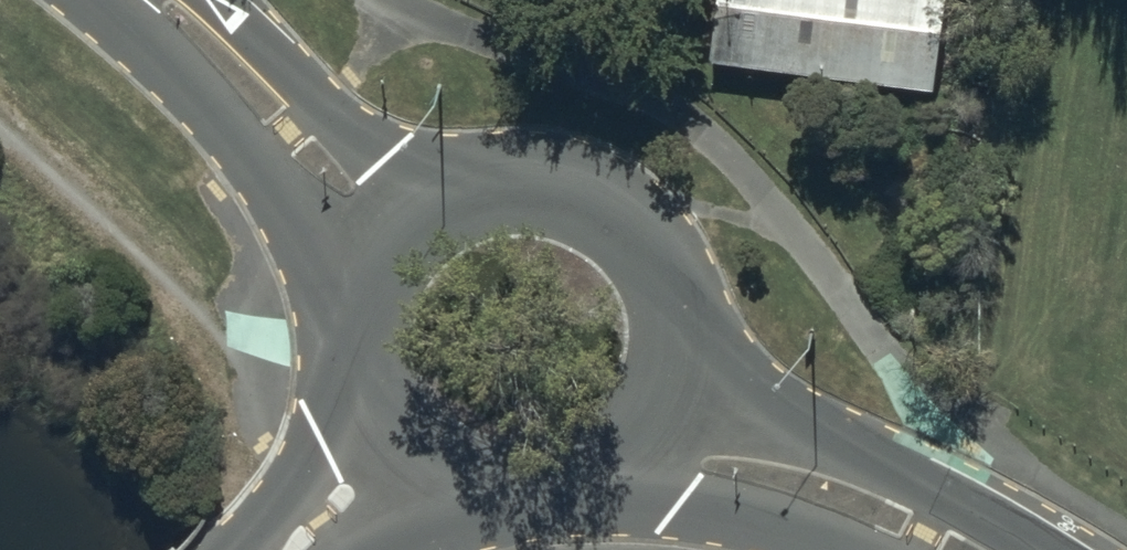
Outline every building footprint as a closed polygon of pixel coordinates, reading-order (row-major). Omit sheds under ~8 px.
[(717,62),(935,92),(948,0),(726,0),(717,62)]
